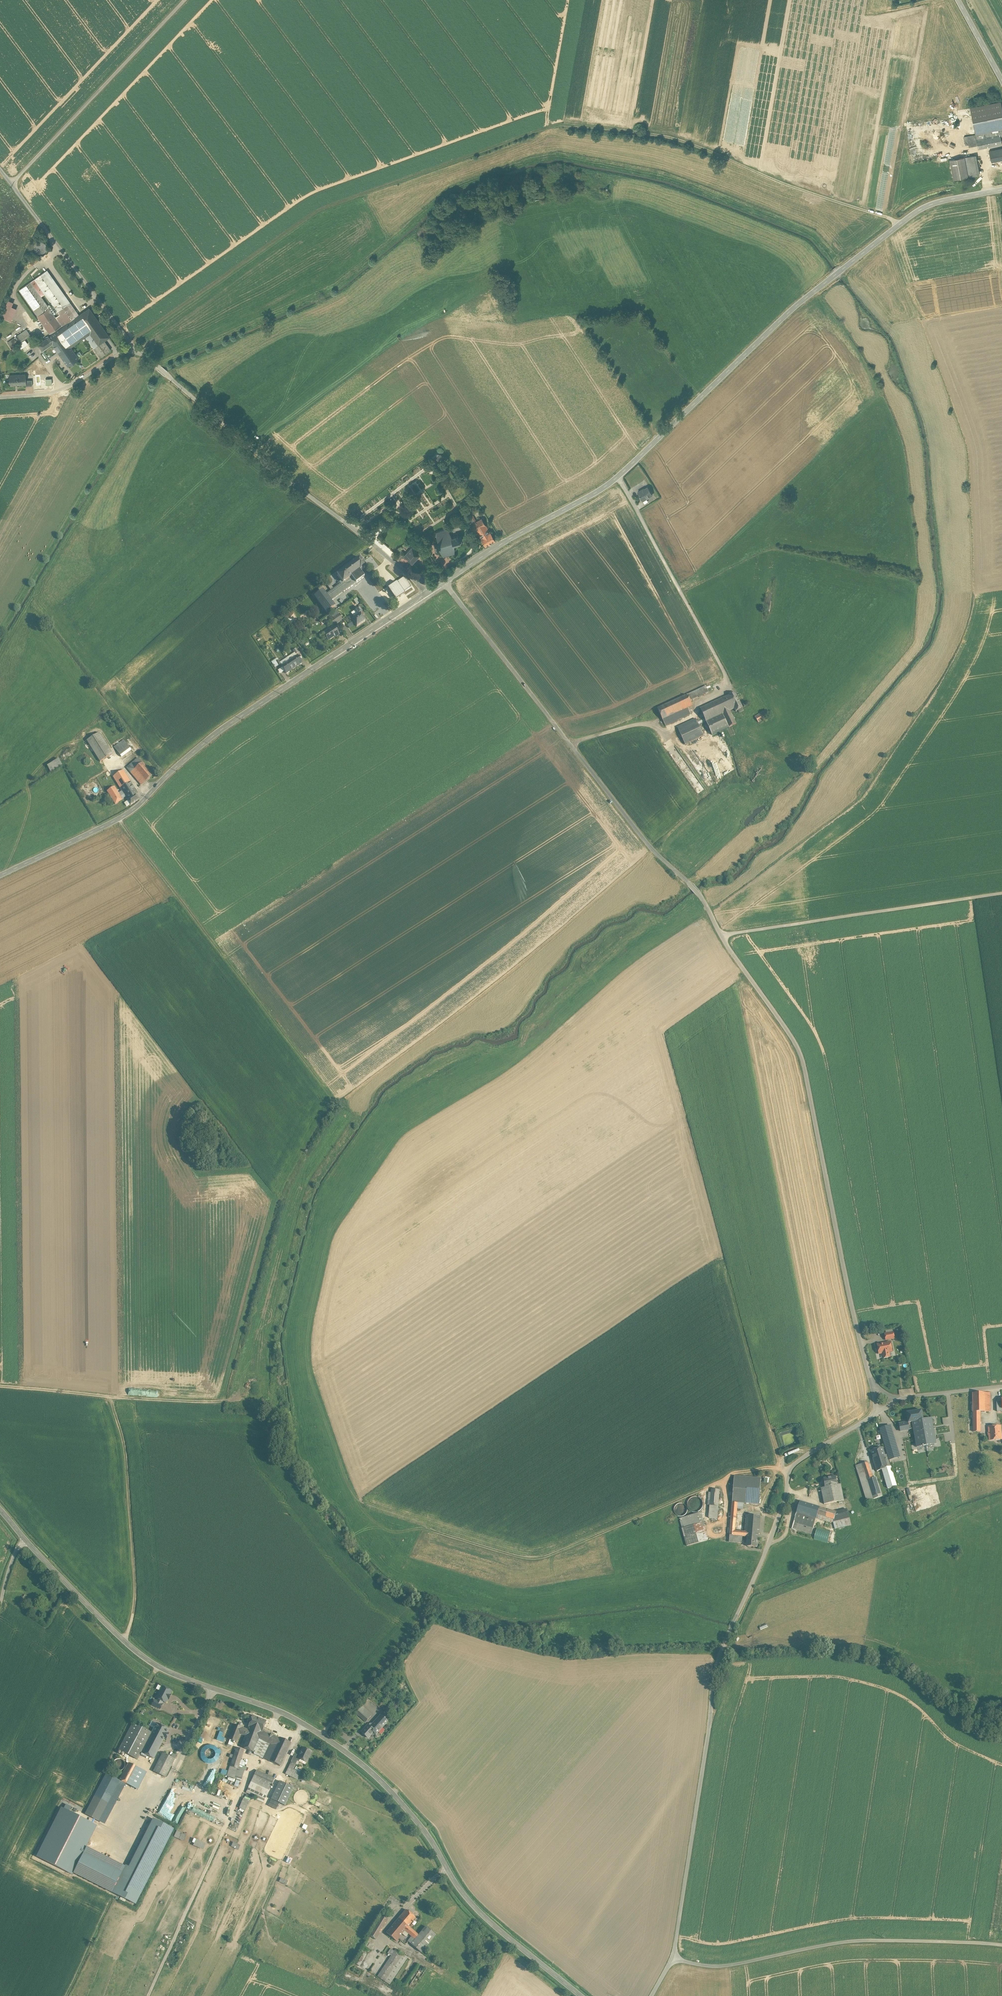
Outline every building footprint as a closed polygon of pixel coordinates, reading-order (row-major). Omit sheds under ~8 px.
[(970,108),(976,134),(999,130),(1001,129),(1001,108),(1001,102),(970,108)] [(975,134),(977,143),(978,149),(1001,144),(1001,139),(999,130),(976,134),(975,134)] [(975,134),(967,136),(968,144),(969,145),(977,143),(975,134)] [(989,151),(991,162),(1001,159),(1001,148),(989,151)] [(976,155),(965,157),(969,176),(979,174),(976,155)] [(965,157),(950,160),(953,179),(969,176),(965,157)] [(46,251),(47,248),(46,245),(45,243),(42,241),(39,241),(36,241),(34,243),(32,245),(32,248),(33,251),(34,253),(37,255),(40,256),(42,255),(45,253),(46,251)] [(68,304),(45,271),(35,279),(37,281),(45,293),(58,311),(59,310),(68,304)] [(19,289),(38,316),(37,316),(50,335),(66,324),(60,314),(56,317),(49,308),(41,296),(33,284),(30,281),(19,289)] [(45,293),(37,281),(33,284),(41,296),(45,293)] [(12,321),(16,307),(12,306),(14,301),(8,299),(2,317),(12,321)] [(77,316),(68,304),(59,310),(58,311),(60,314),(66,324),(77,316)] [(109,336),(89,308),(78,315),(90,333),(98,344),(104,340),(109,336)] [(50,335),(48,337),(54,347),(58,352),(60,354),(71,346),(86,336),(90,333),(78,315),(77,316),(66,324),(50,335)] [(26,329),(8,342),(11,346),(29,333),(26,329)] [(98,344),(90,333),(86,336),(94,347),(98,344)] [(54,347),(48,337),(38,344),(45,354),(54,347)] [(98,344),(94,347),(100,357),(111,349),(104,340),(98,344)] [(71,346),(60,354),(68,366),(79,358),(71,346)] [(54,347),(45,354),(48,358),(58,352),(54,347)] [(25,374),(10,376),(10,385),(26,384),(26,380),(25,374)] [(438,454),(437,453),(433,458),(440,465),(441,463),(439,461),(443,457),(440,454),(439,455),(438,454)] [(648,487),(642,490),(641,490),(638,492),(643,500),(652,494),(648,487)] [(471,525),(476,521),(472,514),(466,517),(471,525)] [(471,525),(469,526),(473,532),(476,531),(486,525),(482,518),(476,521),(471,525)] [(450,533),(447,529),(436,532),(436,534),(434,534),(434,536),(436,536),(436,537),(438,542),(434,543),(435,548),(439,547),(440,551),(443,556),(454,553),(454,547),(454,546),(453,544),(456,544),(456,545),(457,545),(457,543),(459,543),(460,544),(460,543),(459,542),(461,540),(462,540),(462,539),(461,539),(460,537),(461,536),(461,535),(460,536),(457,535),(458,533),(457,533),(456,533),(455,530),(461,528),(460,524),(460,523),(459,522),(451,524),(453,531),(454,534),(453,534),(454,535),(451,536),(451,535),(450,534),(450,533)] [(490,532),(486,525),(476,531),(480,538),(485,546),(495,540),(490,532)] [(419,554),(411,547),(405,554),(404,555),(412,562),(419,554)] [(401,550),(393,559),(397,563),(404,555),(405,554),(401,550)] [(343,582),(348,589),(364,577),(360,571),(366,566),(360,557),(353,562),(354,563),(337,575),(343,582)] [(397,582),(404,592),(412,587),(405,577),(397,582)] [(343,582),(326,595),(323,591),(315,597),(326,613),(335,607),(331,601),(348,589),(343,582)] [(397,582),(388,588),(396,600),(405,594),(404,592),(397,582)] [(764,604),(769,606),(773,594),(768,592),(764,604)] [(362,613),(359,608),(353,612),(356,617),(352,620),(357,627),(366,621),(361,614),(362,613)] [(339,614),(334,618),(337,623),(342,619),(339,614)] [(334,627),(323,634),(326,638),(326,637),(329,641),(335,637),(335,638),(339,635),(334,627)] [(297,656),(290,661),(294,668),(297,666),(302,663),(297,656)] [(290,661),(282,667),(286,673),(291,670),(294,668),(290,661)] [(702,688),(687,695),(690,701),(705,694),(702,688)] [(735,692),(728,696),(725,698),(731,710),(734,708),(736,712),(738,710),(743,708),(735,692)] [(687,695),(657,709),(663,720),(688,708),(693,706),(690,701),(687,695)] [(731,710),(725,698),(700,709),(706,722),(723,714),(729,727),(736,724),(730,710),(731,710)] [(688,708),(663,720),(665,725),(690,714),(688,708)] [(766,711),(755,717),(758,723),(769,716),(766,711)] [(723,714),(706,722),(712,735),(729,727),(723,714)] [(696,719),(677,727),(685,744),(704,736),(696,719)] [(99,733),(87,741),(100,762),(112,754),(99,733)] [(124,740),(114,748),(117,751),(127,744),(124,740)] [(127,744),(117,751),(121,757),(131,749),(127,744)] [(138,758),(126,767),(141,785),(153,775),(138,758)] [(58,759),(47,766),(51,772),(62,765),(58,759)] [(704,768),(698,773),(709,787),(715,782),(704,768)] [(135,790),(123,771),(113,776),(123,791),(126,796),(134,791),(135,790)] [(119,794),(114,787),(107,791),(115,804),(122,800),(119,794)] [(134,791),(126,796),(126,797),(128,799),(127,800),(130,805),(139,799),(134,791)] [(891,1343),(877,1345),(879,1356),(882,1356),(883,1361),(891,1360),(891,1354),(893,1354),(891,1343)] [(985,1402),(985,1393),(973,1393),(973,1412),(980,1412),(985,1412),(985,1402)] [(921,1410),(906,1413),(908,1422),(908,1423),(923,1420),(921,1410)] [(923,1420),(908,1423),(908,1422),(900,1424),(901,1431),(914,1428),(915,1432),(908,1433),(911,1448),(935,1444),(931,1419),(923,1420)] [(988,1424),(990,1451),(1001,1449),(1001,1436),(1000,1423),(988,1424)] [(895,1425),(885,1428),(880,1429),(887,1455),(888,1455),(888,1456),(888,1457),(890,1466),(906,1462),(901,1441),(899,1441),(895,1425)] [(882,1448),(871,1451),(873,1459),(885,1456),(882,1448)] [(887,1455),(885,1456),(873,1459),(877,1471),(882,1469),(885,1469),(890,1488),(888,1488),(889,1492),(898,1490),(890,1466),(888,1457),(888,1456),(888,1455),(887,1455)] [(872,1479),(867,1462),(855,1466),(857,1471),(858,1471),(864,1469),(873,1499),(882,1497),(876,1477),(872,1479)] [(914,1465),(903,1469),(916,1512),(927,1509),(914,1465)] [(873,1499),(864,1469),(858,1471),(868,1501),(873,1499)] [(890,1488),(885,1469),(882,1469),(888,1488),(890,1488)] [(761,1479),(734,1477),(733,1489),(760,1491),(761,1479)] [(835,1477),(824,1479),(825,1487),(837,1485),(835,1477)] [(825,1487),(821,1488),(824,1504),(844,1501),(841,1485),(837,1485),(825,1487)] [(712,1489),(710,1505),(718,1506),(719,1490),(712,1489)] [(760,1491),(733,1489),(731,1514),(736,1514),(737,1503),(759,1504),(760,1491)] [(702,1507),(703,1504),(702,1502),(701,1499),(698,1497),(695,1497),(692,1497),(689,1499),(688,1502),(687,1505),(688,1508),(690,1510),(692,1512),(695,1512),(698,1512),(701,1510),(702,1507)] [(819,1507),(800,1501),(796,1512),(816,1518),(819,1507)] [(677,1505),(677,1513),(686,1513),(686,1505),(677,1505)] [(718,1506),(710,1505),(709,1518),(716,1519),(718,1506)] [(836,1512),(819,1507),(816,1518),(831,1523),(833,1522),(836,1512)] [(847,1509),(836,1512),(833,1522),(835,1529),(851,1525),(847,1509)] [(816,1518),(796,1512),(792,1528),(811,1534),(816,1518)] [(688,1526),(702,1523),(699,1513),(679,1518),(687,1546),(693,1544),(688,1526)] [(760,1516),(746,1515),(745,1532),(735,1531),(736,1514),(731,1514),(730,1535),(742,1536),(748,1537),(758,1537),(760,1516)] [(707,1540),(702,1523),(688,1526),(693,1544),(707,1540)] [(814,1539),(828,1542),(831,1531),(816,1528),(814,1539)] [(758,1537),(748,1537),(747,1547),(758,1547),(758,1537)] [(35,1602),(25,1594),(23,1597),(22,1596),(22,1597),(23,1598),(19,1604),(29,1611),(35,1602)] [(171,1691),(162,1686),(157,1698),(158,1699),(157,1701),(162,1704),(163,1701),(165,1702),(171,1691)] [(162,1704),(157,1701),(155,1700),(152,1705),(160,1709),(162,1704)] [(369,1718),(361,1712),(358,1715),(366,1721),(369,1718)] [(266,1721),(252,1715),(248,1726),(249,1727),(262,1732),(262,1731),(266,1721)] [(146,1730),(133,1723),(119,1750),(137,1759),(142,1750),(143,1750),(142,1752),(154,1758),(163,1741),(145,1732),(146,1730)] [(168,1730),(157,1724),(152,1733),(146,1730),(145,1732),(163,1741),(168,1730)] [(262,1732),(249,1727),(248,1729),(234,1724),(229,1739),(236,1742),(239,1734),(245,1736),(241,1747),(254,1752),(255,1751),(259,1739),(270,1744),(263,1758),(280,1766),(291,1743),(280,1737),(279,1738),(262,1731),(262,1732)] [(372,1729),(368,1725),(361,1732),(368,1738),(373,1732),(374,1733),(379,1727),(376,1724),(372,1729)] [(259,1739),(255,1751),(254,1754),(263,1758),(270,1744),(259,1739)] [(202,1746),(202,1762),(220,1762),(220,1746),(202,1746)] [(244,1750),(236,1747),(233,1759),(240,1761),(244,1750)] [(311,1752),(303,1748),(299,1756),(298,1758),(300,1759),(306,1762),(311,1752)] [(174,1759),(163,1753),(154,1771),(165,1777),(174,1759)] [(299,1756),(295,1754),(291,1762),(296,1764),(297,1761),(299,1762),(300,1759),(298,1758),(299,1756)] [(125,1767),(125,1765),(125,1762),(123,1760),(121,1759),(119,1759),(116,1759),(114,1760),(113,1762),(113,1765),(113,1767),(115,1769),(117,1770),(119,1771),(121,1770),(123,1769),(125,1767)] [(240,1761),(233,1759),(230,1766),(238,1769),(240,1761)] [(139,1768),(128,1763),(119,1780),(130,1785),(136,1773),(139,1768)] [(238,1769),(230,1766),(227,1776),(235,1778),(238,1769)] [(275,1779),(256,1770),(251,1781),(269,1790),(275,1779)] [(142,1776),(136,1773),(130,1785),(135,1788),(142,1776)] [(106,1774),(86,1814),(98,1821),(119,1781),(106,1774)] [(193,1790),(195,1785),(177,1779),(175,1784),(193,1790)] [(269,1790),(251,1781),(246,1792),(264,1801),(269,1790)] [(293,1787),(280,1781),(271,1799),(285,1805),(293,1787)] [(172,1785),(159,1814),(178,1823),(190,1798),(180,1794),(182,1790),(172,1785)] [(241,1809),(247,1810),(251,1795),(244,1794),(241,1809)] [(184,1841),(187,1835),(177,1830),(174,1837),(184,1841)] [(204,1849),(207,1843),(197,1839),(194,1845),(204,1849)] [(122,1872),(84,1853),(74,1873),(112,1892),(122,1872)] [(415,1918),(406,1910),(399,1918),(408,1926),(415,1918)] [(385,1917),(382,1915),(376,1924),(382,1928),(388,1918),(385,1917)] [(408,1926),(399,1918),(386,1932),(397,1941),(400,1937),(399,1936),(405,1930),(411,1936),(407,1941),(417,1949),(415,1952),(417,1953),(419,1951),(421,1952),(435,1934),(426,1927),(419,1935),(408,1926)] [(382,1928),(376,1924),(371,1932),(378,1936),(382,1928)] [(376,1939),(369,1935),(366,1940),(368,1941),(372,1944),(373,1944),(376,1939)] [(368,1941),(362,1952),(366,1955),(372,1944),(368,1941)] [(396,1949),(378,1976),(389,1984),(407,1957),(396,1949)] [(361,1951),(354,1962),(359,1966),(366,1955),(362,1952),(361,1951)] [(417,1973),(409,1986),(413,1989),(426,1969),(422,1966),(417,1973)]
